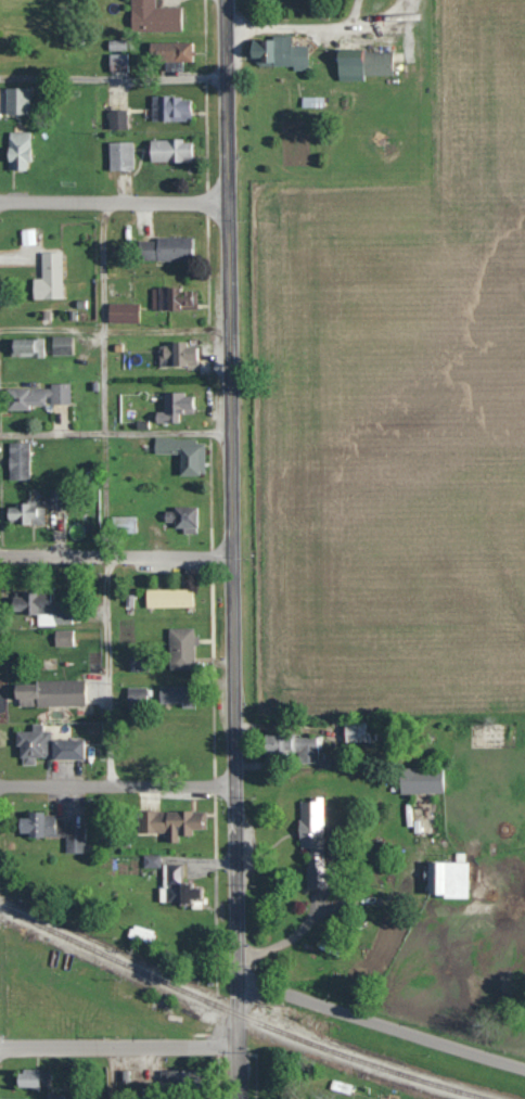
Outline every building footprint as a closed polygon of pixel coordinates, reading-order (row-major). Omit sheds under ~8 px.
[(130,30),(182,30),(182,5),(155,5),(155,0),(130,0),(130,30)] [(292,35),(261,36),(262,65),(306,64),(306,43),(293,43),(292,35)] [(147,41),(147,77),(182,77),(182,41),(147,41)] [(391,50),(334,51),(334,77),(392,77),(391,50)] [(129,72),(129,53),(109,53),(109,72),(129,72)] [(29,86),(4,86),(4,113),(29,113),(29,86)] [(151,94),(151,121),(181,121),(181,94),(151,94)] [(107,110),(107,130),(127,130),(127,110),(107,110)] [(29,131),(6,131),(6,169),(29,169),(29,131)] [(191,161),(191,139),(147,139),(147,161),(191,161)] [(108,170),(133,170),(133,142),(108,142),(108,170)] [(192,236),(139,236),(139,259),(192,259),(192,236)] [(37,251),(37,297),(62,297),(62,251),(37,251)] [(195,309),(196,285),(152,284),(152,309),(195,309)] [(139,303),(104,303),(104,322),(139,322),(139,303)] [(49,354),(72,354),(72,335),(49,335),(49,354)] [(44,337),(9,337),(9,356),(44,356),(44,337)] [(159,366),(193,366),(193,341),(159,341),(159,366)] [(70,385),(4,386),(5,406),(70,406),(70,385)] [(179,473),(204,473),(204,438),(154,438),(154,453),(179,452),(179,473)] [(8,478),(30,478),(30,441),(8,441),(8,478)] [(45,524),(44,499),(5,500),(5,524),(45,524)] [(197,505),(171,505),(171,532),(198,531),(197,505)] [(136,533),(136,515),(110,515),(110,533),(136,533)] [(145,588),(145,607),(192,607),(192,588),(145,588)] [(6,591),(6,613),(25,613),(25,591),(6,591)] [(169,628),(169,662),(194,662),(193,628),(169,628)] [(85,705),(84,681),(11,682),(12,706),(85,705)] [(344,740),(362,740),(362,723),(344,722),(344,740)] [(34,759),(83,759),(83,738),(60,738),(60,726),(31,726),(31,730),(16,730),(16,764),(34,764),(34,759)] [(261,734),(261,757),(318,757),(318,734),(261,734)] [(443,770),(396,770),(396,792),(443,792),(443,770)] [(324,797),(297,796),(297,848),(307,848),(306,887),(323,888),(324,797)] [(204,809),(163,809),(163,841),(181,841),(181,829),(204,829),(204,809)] [(64,827),(64,813),(38,813),(38,820),(39,820),(39,836),(65,837),(65,852),(85,852),(85,827),(64,827)] [(426,861),(426,895),(467,895),(467,861),(426,861)] [(202,903),(202,885),(182,885),(182,863),(163,863),(163,903),(202,903)]
